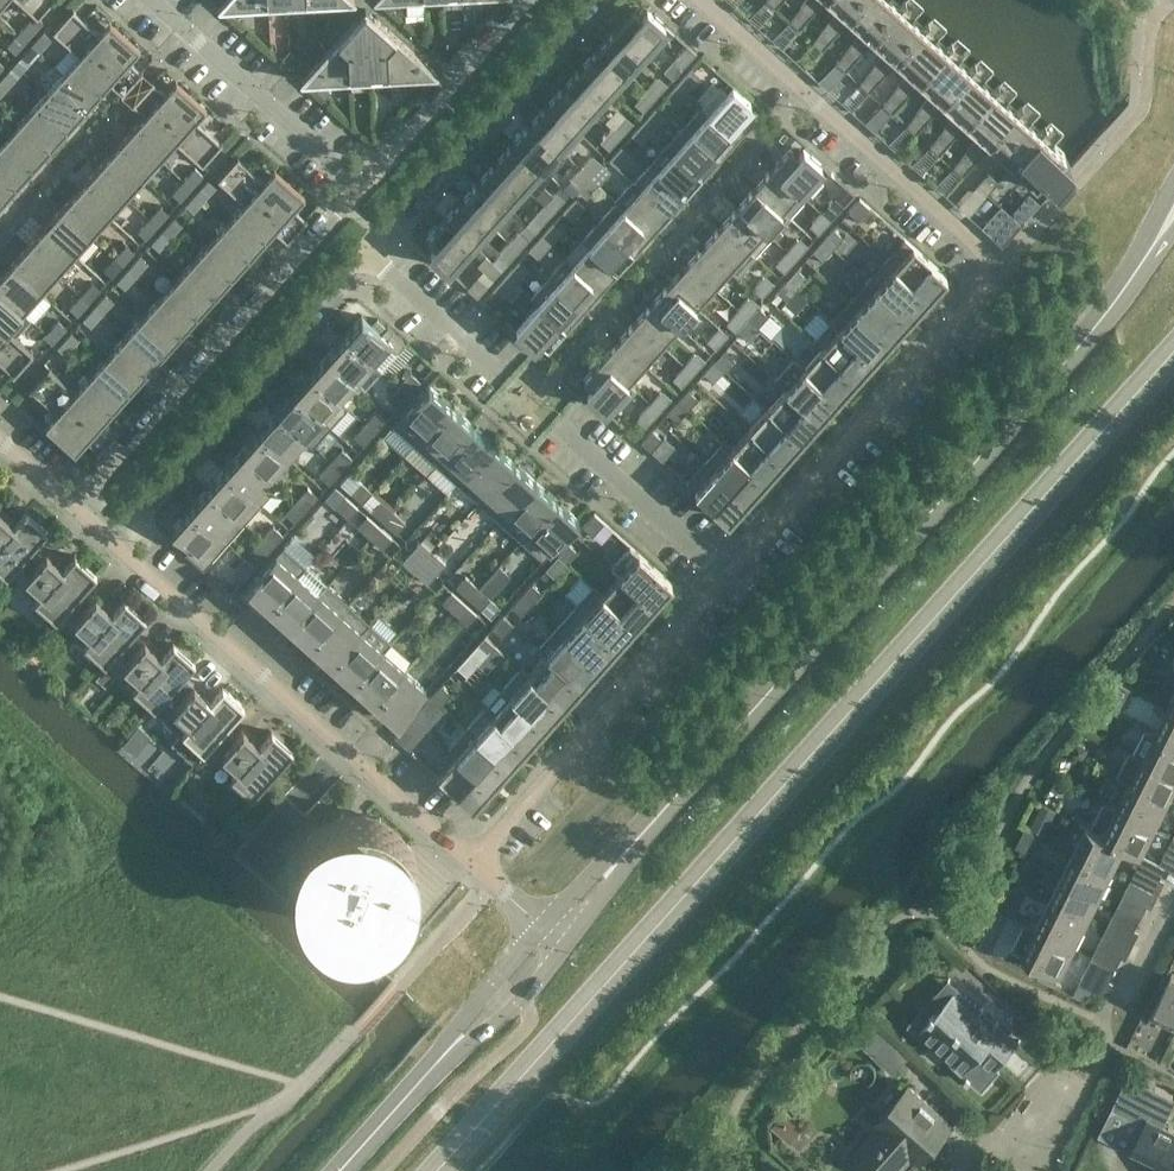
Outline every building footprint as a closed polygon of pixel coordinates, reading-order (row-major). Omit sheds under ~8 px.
[(35,13),(38,16),(52,0),(20,0),(35,13)] [(790,19),(799,27),(823,0),(803,0),(790,19)] [(836,8),(813,40),(822,48),(848,19),(865,0),(827,0),(836,8)] [(848,19),(859,29),(837,61),(845,69),(872,40),(901,7),(893,0),(890,0),(890,1),(888,0),(865,0),(848,19)] [(366,7),(302,79),(436,72),(437,71),(366,7)] [(633,7),(616,26),(642,50),(650,57),(674,30),(655,14),(654,15),(647,8),(642,14),(633,7)] [(901,7),(872,40),(883,50),(860,82),(869,90),(895,61),(924,28),(915,20),(913,22),(900,11),(902,8),(901,7)] [(72,8),(53,30),(80,53),(110,80),(122,92),(141,71),(129,59),(139,47),(109,20),(99,32),(72,8)] [(26,38),(42,21),(38,16),(35,13),(19,31),(26,38)] [(642,50),(616,26),(599,45),(625,69),(642,50)] [(924,28),(895,61),(906,71),(883,103),(892,111),(918,82),(947,49),(938,41),(936,43),(924,32),(925,29),(924,28)] [(40,50),(51,37),(44,30),(32,43),(40,50)] [(14,51),(26,38),(19,31),(7,44),(14,51)] [(28,63),(40,50),(32,43),(21,56),(28,63)] [(675,56),(684,64),(696,51),(687,43),(675,56)] [(625,69),(599,45),(581,64),(608,88),(625,69)] [(947,49),(918,82),(929,92),(906,124),(915,132),(942,103),(971,70),(961,62),(960,64),(947,52),(948,50),(947,49)] [(110,80),(80,53),(64,71),(94,98),(110,80)] [(608,88),(581,64),(564,84),(591,107),(608,88)] [(17,75),(9,68),(0,79),(0,83),(6,88),(17,75)] [(698,78),(689,70),(678,82),(687,90),(698,78)] [(971,70),(942,103),(953,113),(930,145),(939,153),(965,124),(994,91),(985,83),(983,85),(970,73),(972,71),(971,70)] [(94,98),(64,71),(46,90),(77,117),(94,98)] [(655,96),(665,86),(656,78),(647,88),(655,96)] [(165,91),(152,80),(133,101),(146,113),(176,140),(202,163),(221,142),(195,119),(206,106),(176,79),(165,91)] [(677,100),(687,90),(678,82),(668,92),(677,100)] [(591,107),(564,84),(547,103),(581,133),(581,132),(574,126),(591,107)] [(720,85),(703,104),(737,135),(754,115),(746,107),(751,101),(744,95),(745,94),(733,84),(727,91),(720,85)] [(646,107),(655,96),(647,88),(637,99),(646,107)] [(77,117),(46,90),(29,109),(59,137),(77,117)] [(994,91),(965,124),(976,133),(953,165),(962,174),(988,145),(1018,112),(1008,104),(1006,106),(994,94),(995,92),(994,91)] [(581,133),(547,103),(530,122),(564,152),(581,133)] [(737,135),(703,104),(686,123),(720,154),(737,135)] [(59,137),(29,109),(12,128),(42,156),(59,137)] [(662,118),(653,110),(644,120),(653,128),(662,118)] [(1018,112),(988,145),(1012,165),(1041,133),(1031,124),(1029,127),(1017,115),(1018,113),(1018,112)] [(176,140),(146,113),(130,131),(160,158),(176,140)] [(621,134),(630,124),(622,116),(612,126),(621,134)] [(643,139),(653,128),(644,120),(634,131),(643,139)] [(12,128),(4,121),(0,126),(0,152),(25,175),(42,156),(12,128)] [(564,152),(530,122),(513,141),(540,165),(556,147),(563,153),(564,152)] [(720,154),(686,123),(669,142),(676,149),(702,173),(720,154)] [(621,134),(612,126),(603,137),(612,145),(621,134)] [(160,158),(130,131),(113,150),(143,177),(160,158)] [(1041,133),(1012,165),(1036,187),(1045,177),(1050,182),(1068,162),(1063,157),(1065,155),(1055,145),(1053,147),(1040,136),(1042,134),(1041,133)] [(540,165),(513,141),(496,160),(523,184),(540,165)] [(790,147),(771,167),(798,191),(803,185),(812,193),(823,180),(815,173),(822,164),(811,154),(811,155),(804,148),(798,154),(790,147)] [(628,156),(619,148),(610,159),(619,167),(628,156)] [(652,161),(651,162),(685,192),(702,173),(676,149),(659,167),(652,161)] [(143,177),(113,150),(95,169),(126,196),(143,177)] [(8,194),(25,175),(0,152),(0,187),(8,194)] [(218,177),(245,201),(275,228),(287,239),(307,218),(294,207),(305,195),(275,168),(264,180),(237,156),(218,177)] [(590,175),(599,165),(590,156),(581,167),(590,175)] [(523,184),(496,160),(479,179),(506,203),(523,184)] [(685,192),(651,162),(634,181),(668,211),(685,192)] [(608,173),(602,167),(599,165),(590,175),(599,183),(608,173)] [(191,186),(203,173),(195,166),(184,179),(191,186)] [(580,186),(590,175),(581,167),(572,177),(580,186)] [(798,191),(771,167),(754,186),(788,216),(805,197),(798,191)] [(126,196),(95,169),(78,188),(109,215),(126,196)] [(589,194),(599,183),(590,175),(580,186),(589,194)] [(216,186),(208,178),(196,191),(205,199),(216,186)] [(180,198),(191,186),(184,179),(172,192),(180,198)] [(506,203),(479,179),(461,198),(488,222),(506,203)] [(668,211),(634,181),(634,182),(641,188),(625,205),(618,199),(617,200),(651,230),(668,211)] [(788,216),(754,186),(737,205),(771,235),(788,216)] [(8,194),(0,187),(0,203),(8,194)] [(109,215),(78,188),(61,207),(92,234),(109,215)] [(193,211),(205,199),(196,191),(185,204),(193,211)] [(553,211),(562,200),(553,192),(544,203),(553,211)] [(584,205),(575,197),(566,207),(575,216),(584,205)] [(488,222),(461,198),(444,217),(471,241),(488,222)] [(830,219),(842,206),(833,198),(821,211),(830,219)] [(849,210),(858,218),(869,207),(860,198),(849,210)] [(651,230),(617,200),(600,219),(634,249),(651,230)] [(245,201),(229,219),(259,246),(275,228),(245,201)] [(543,222),(553,211),(544,203),(534,214),(543,222)] [(157,224),(169,211),(161,204),(149,217),(157,224)] [(771,235),(737,205),(720,224),(754,254),(771,235)] [(92,234),(61,207),(44,226),(74,253),(92,234)] [(830,219),(821,211),(812,221),(821,229),(830,219)] [(1002,245),(1021,224),(1011,214),(991,235),(1002,245)] [(146,237),(157,224),(149,217),(138,230),(146,237)] [(182,224),(174,217),(162,229),(171,237),(182,224)] [(471,241),(444,217),(426,237),(435,245),(429,252),(447,268),(471,241)] [(229,219),(212,238),(242,265),(259,246),(229,219)] [(634,249),(600,219),(583,238),(617,268),(634,249)] [(754,254),(720,224),(703,243),(737,273),(754,254)] [(560,233),(550,225),(541,235),(550,243),(560,233)] [(74,253),(44,226),(27,245),(57,272),(74,253)] [(833,246),(843,236),(833,227),(823,238),(833,246)] [(171,237),(162,229),(151,242),(159,250),(171,237)] [(519,231),(509,241),(518,249),(528,239),(519,231)] [(541,254),(550,243),(541,235),(532,246),(541,254)] [(905,237),(886,258),(927,293),(930,289),(932,290),(946,274),(905,237)] [(212,238),(194,257),(224,284),(242,265),(212,238)] [(617,268),(583,238),(582,239),(589,245),(573,263),(600,287),(617,268)] [(823,258),(833,246),(823,238),(813,250),(823,258)] [(796,257),(806,247),(797,239),(787,249),(796,257)] [(509,260),(518,249),(509,241),(500,252),(509,260)] [(123,262),(134,249),(127,242),(115,255),(123,262)] [(737,273),(703,243),(687,262),(713,286),(730,268),(737,274),(737,273)] [(57,272),(27,245),(10,264),(40,291),(57,272)] [(796,257),(787,249),(778,259),(787,267),(796,257)] [(111,275),(123,262),(115,255),(104,268),(111,275)] [(148,262),(139,255),(128,267),(137,275),(148,262)] [(194,257),(177,277),(207,303),(224,284),(194,257)] [(493,277),(501,268),(489,257),(481,266),(493,277)] [(573,263),(566,257),(549,276),(583,307),(600,287),(573,263)] [(927,293),(886,258),(868,278),(908,314),(912,309),(914,311),(928,295),(927,293)] [(713,286),(687,262),(669,281),(696,305),(713,286)] [(525,271),(516,263),(507,273),(516,281),(525,271)] [(10,264),(0,275),(0,290),(23,311),(40,291),(10,264)] [(125,287),(137,275),(128,267),(117,280),(125,287)] [(797,286),(807,276),(797,267),(788,278),(797,286)] [(505,294),(516,281),(507,273),(496,286),(505,294)] [(478,275),(467,287),(477,296),(487,284),(478,275)] [(583,307),(549,276),(532,295),(566,326),(583,307)] [(177,277),(160,296),(190,323),(207,303),(177,277)] [(753,287),(762,295),(772,285),(763,277),(753,287)] [(786,299),(797,286),(788,278),(777,290),(786,299)] [(850,298),(858,306),(890,334),(894,329),(896,331),(910,315),(908,314),(868,278),(850,298)] [(89,300),(100,287),(93,281),(81,293),(89,300)] [(696,305),(669,281),(652,300),(679,324),(696,305)] [(0,290),(0,322),(7,329),(14,335),(30,317),(23,311),(0,290)] [(77,313),(89,300),(81,293),(69,306),(77,313)] [(114,300),(106,293),(94,306),(102,313),(114,300)] [(566,326),(532,295),(531,296),(538,303),(515,328),(526,338),(527,338),(534,344),(539,338),(548,346),(566,326)] [(190,323),(160,296),(143,315),(173,342),(190,323)] [(757,306),(754,304),(748,298),(739,309),(748,317),(750,314),(757,306)] [(858,306),(850,298),(832,318),(841,325),(872,354),(876,350),(878,351),(892,335),(890,334),(858,306)] [(679,324),(652,300),(635,319),(662,343),(679,324)] [(91,326),(102,313),(94,306),(83,318),(91,326)] [(760,323),(768,314),(758,306),(757,307),(757,306),(750,314),(760,323)] [(738,327),(748,317),(739,309),(729,319),(738,327)] [(362,314),(344,334),(373,361),(390,342),(398,350),(406,341),(387,324),(381,331),(362,314)] [(748,337),(760,323),(750,314),(748,317),(738,327),(738,328),(748,337)] [(173,342),(143,315),(126,334),(156,361),(173,342)] [(832,318),(814,338),(854,374),(858,370),(860,371),(874,355),(872,354),(841,325),(832,318)] [(55,339),(66,326),(58,319),(47,332),(55,339)] [(662,343),(635,319),(618,338),(645,362),(662,343)] [(0,322),(0,360),(14,373),(33,352),(14,335),(7,329),(0,322)] [(709,336),(718,344),(728,334),(719,326),(709,336)] [(80,339),(71,331),(57,347),(66,354),(80,339)] [(43,351),(55,339),(47,332),(35,344),(43,351)] [(156,361),(126,334),(109,353),(139,380),(156,361)] [(373,361),(344,334),(326,353),(356,380),(373,361)] [(645,362),(618,338),(601,357),(628,381),(645,362)] [(854,374),(814,338),(813,339),(821,347),(806,364),(838,393),(840,390),(842,391),(856,375),(854,374)] [(734,357),(725,348),(716,358),(726,366),(734,357)] [(139,380),(109,353),(92,372),(122,399),(139,380)] [(356,380),(326,353),(309,372),(339,399),(356,380)] [(694,353),(685,363),(694,371),(703,361),(694,353)] [(628,381),(601,357),(583,377),(592,385),(586,391),(593,397),(592,398),(604,408),(610,402),(617,408),(635,387),(628,381)] [(714,380),(726,366),(716,358),(704,371),(714,380)] [(684,382),(694,371),(685,363),(675,374),(684,382)] [(806,364),(787,385),(819,413),(822,410),(823,412),(838,396),(836,394),(838,393),(806,364)] [(87,438),(99,449),(119,428),(106,417),(76,390),(49,366),(30,388),(57,411),(46,423),(76,450),(87,438)] [(122,399),(92,372),(76,390),(106,417),(122,399)] [(339,399),(309,372),(292,392),(330,426),(348,406),(339,399)] [(410,372),(399,384),(409,393),(420,380),(410,372)] [(451,403),(429,383),(393,423),(415,443),(451,403)] [(398,405),(409,393),(399,384),(388,396),(398,405)] [(787,385),(769,405),(801,434),(804,431),(805,432),(819,416),(818,415),(819,413),(787,385)] [(698,397),(688,389),(680,398),(690,407),(698,397)] [(330,426),(292,392),(275,411),(313,445),(330,426)] [(660,409),(669,399),(660,392),(651,401),(660,409)] [(678,420),(690,407),(680,398),(668,411),(678,420)] [(648,422),(660,409),(651,401),(639,415),(648,422)] [(472,422),(451,403),(415,443),(436,462),(472,422)] [(769,405),(751,425),(783,454),(786,451),(787,452),(801,436),(800,435),(801,434),(769,405)] [(375,431),(386,419),(376,410),(365,422),(375,431)] [(313,445),(275,411),(258,430),(288,456),(305,437),(313,445)] [(364,443),(375,431),(365,422),(354,434),(364,443)] [(493,441),(472,422),(436,462),(457,481),(493,441)] [(751,425),(733,445),(765,474),(768,471),(769,472),(783,456),(782,455),(783,454),(751,425)] [(652,449),(662,438),(652,429),(642,441),(652,449)] [(288,456),(258,430),(241,449),(279,483),(279,482),(271,475),(288,456)] [(765,474),(733,445),(726,439),(708,459),(747,494),(750,491),(751,492),(765,477),(764,475),(765,474)] [(514,460),(493,441),(457,481),(478,500),(514,460)] [(341,469),(352,457),(342,448),(331,460),(341,469)] [(279,483),(241,449),(224,468),(262,502),(279,483)] [(747,494),(708,459),(688,482),(728,518),(729,517),(728,515),(731,511),(733,513),(747,497),(746,495),(747,494)] [(330,482),(341,469),(331,460),(320,473),(327,481),(330,482)] [(536,479),(514,460),(478,500),(500,519),(507,511),(536,479)] [(262,502),(224,468),(207,487),(245,521),(262,502)] [(359,479),(350,489),(363,501),(372,491),(359,479)] [(536,479),(507,511),(500,519),(521,538),(557,498),(536,479)] [(307,507),(317,495),(307,486),(297,498),(307,507)] [(245,521),(207,487),(190,506),(228,540),(245,521)] [(358,506),(345,495),(336,505),(349,517),(358,506)] [(295,520),(307,507),(297,498),(285,511),(295,520)] [(393,510),(381,498),(371,509),(384,520),(393,510)] [(579,518),(557,498),(521,538),(543,558),(579,518)] [(228,540),(190,506),(172,526),(191,544),(185,551),(204,567),(228,540)] [(26,510),(14,522),(0,510),(0,567),(7,574),(47,529),(26,510)] [(406,521),(393,510),(384,520),(397,531),(406,521)] [(593,533),(604,521),(594,512),(583,524),(593,533)] [(379,525),(367,514),(357,524),(370,536),(379,525)] [(273,546),(284,533),(274,524),(262,536),(273,546)] [(392,537),(379,525),(370,536),(383,547),(392,537)] [(273,546),(262,536),(251,549),(261,559),(273,546)] [(424,561),(433,550),(421,539),(414,547),(412,549),(424,561)] [(567,562),(578,550),(568,541),(557,553),(567,562)] [(612,566),(619,572),(653,602),(654,601),(652,600),(656,595),(657,597),(672,581),(631,544),(612,566)] [(284,545),(248,585),(270,605),(306,565),(284,545)] [(424,561),(412,549),(402,559),(415,571),(418,568),(424,561)] [(446,562),(433,550),(424,561),(437,572),(446,562)] [(96,573),(75,554),(64,566),(46,551),(26,575),(43,590),(35,599),(56,618),(96,573)] [(557,573),(567,562),(557,553),(548,564),(557,573)] [(234,569),(244,578),(256,565),(245,556),(234,569)] [(437,572),(424,561),(418,568),(415,571),(428,582),(434,575),(437,572)] [(498,563),(478,586),(469,596),(491,616),(500,606),(491,597),(511,574),(498,563)] [(306,565),(270,605),(291,624),(327,584),(306,565)] [(594,584),(593,585),(635,622),(636,621),(634,620),(638,616),(639,617),(653,602),(619,572),(602,591),(594,584)] [(469,596),(478,586),(466,575),(456,585),(469,596)] [(531,602),(541,591),(532,582),(522,594),(531,602)] [(327,584),(291,624),(312,643),(348,603),(327,584)] [(635,622),(593,585),(575,605),(617,643),(618,641),(616,640),(620,636),(621,637),(635,622)] [(455,612),(464,601),(452,591),(443,601),(455,612)] [(521,614),(531,602),(522,594),(512,605),(521,614)] [(145,617),(124,598),(112,611),(95,595),(75,619),(92,634),(84,643),(106,662),(145,617)] [(468,624),(477,613),(464,601),(455,612),(468,624)] [(348,603),(312,643),(334,662),(369,622),(348,603)] [(617,643),(575,605),(557,625),(599,663),(600,662),(598,660),(602,656),(603,657),(617,643)] [(502,635),(513,623),(503,614),(492,626),(502,635)] [(369,622),(334,662),(355,681),(390,641),(369,622)] [(599,663),(557,625),(538,646),(547,653),(580,683),(581,682),(580,680),(584,676),(585,678),(599,663)] [(195,661),(173,642),(162,655),(144,640),(124,663),(141,678),(133,687),(155,706),(183,674),(195,661)] [(390,641),(355,681),(376,700),(404,668),(412,660),(390,641)] [(477,663),(487,652),(477,643),(467,654),(477,663)] [(547,653),(529,673),(562,703),(563,702),(562,701),(566,696),(567,698),(580,683),(547,653)] [(467,675),(477,663),(467,654),(457,666),(467,675)] [(562,703),(529,673),(520,666),(502,686),(511,693),(544,723),(545,722),(543,721),(547,717),(549,718),(562,703)] [(404,668),(376,700),(398,720),(427,688),(404,668)] [(244,705),(222,686),(211,698),(183,674),(155,706),(152,709),(180,733),(172,742),(194,762),(244,705)] [(1120,716),(1133,690),(1117,682),(1104,708),(1120,716)] [(441,703),(451,692),(441,683),(431,694),(441,703)] [(544,723),(511,693),(494,713),(485,705),(484,706),(526,743),(527,743),(525,741),(529,737),(531,738),(544,723)] [(431,715),(441,703),(431,694),(420,706),(431,715)] [(526,743),(484,706),(466,726),(508,763),(509,763),(507,761),(511,757),(513,758),(526,743)] [(1168,706),(1155,732),(1173,741),(1173,709),(1168,706)] [(148,762),(164,744),(139,722),(123,740),(148,762)] [(404,745),(415,733),(405,723),(394,736),(404,745)] [(508,763),(466,726),(466,727),(474,734),(457,754),(490,784),(491,783),(489,781),(493,777),(495,779),(508,763)] [(293,749),(271,730),(260,743),(243,728),(222,751),(239,766),(231,775),(253,794),(293,749)] [(1155,732),(1143,757),(1173,773),(1173,741),(1155,732)] [(1083,760),(1088,749),(1077,743),(1071,755),(1083,760)] [(1143,757),(1130,751),(1117,777),(1130,783),(1168,802),(1173,790),(1173,773),(1143,757)] [(490,784),(457,754),(438,775),(471,805),(473,803),(471,801),(475,797),(477,799),(490,784)] [(1068,787),(1055,780),(1050,789),(1063,796),(1068,787)] [(1168,802),(1130,783),(1117,808),(1155,827),(1168,802)] [(329,817),(317,824),(307,814),(285,795),(285,794),(233,851),(377,980),(428,924),(408,907),(414,894),(417,880),(417,868),(415,856),(410,844),(402,833),(392,823),(380,816),(366,812),(354,811),(341,813),(329,817)] [(1155,827),(1117,808),(1105,802),(1092,827),(1088,825),(1143,853),(1155,827)] [(1042,805),(1030,828),(1045,835),(1056,812),(1042,805)] [(1143,853),(1088,825),(1075,851),(1113,870),(1125,845),(1140,852),(1142,853),(1143,853)] [(1036,835),(1024,829),(1015,848),(1021,851),(1018,855),(1031,861),(1036,850),(1036,835)] [(1170,868),(1173,870),(1173,852),(1167,848),(1160,862),(1159,863),(1166,866),(1170,868)] [(1113,870),(1075,851),(1062,876),(1100,895),(1113,870)] [(1161,877),(1166,866),(1159,863),(1160,862),(1142,853),(1140,852),(1134,864),(1137,865),(1161,877)] [(1130,878),(1158,892),(1165,879),(1161,877),(1137,865),(1130,878)] [(1100,895),(1062,876),(1050,902),(1087,921),(1100,895)] [(1148,905),(1151,906),(1158,892),(1130,878),(1123,892),(1148,905)] [(998,911),(1014,918),(1025,894),(1009,886),(998,911)] [(1148,905),(1123,892),(1111,916),(1136,929),(1148,905)] [(1087,921),(1050,902),(1037,927),(1074,946),(1087,921)] [(1105,929),(1133,943),(1139,930),(1136,929),(1111,916),(1105,929)] [(1074,946),(1037,927),(1026,922),(1013,948),(1061,972),(1074,946)] [(1123,956),(1126,958),(1133,943),(1105,929),(1098,944),(1123,956)] [(1123,956),(1098,944),(1086,968),(1111,980),(1123,956)] [(1079,982),(1107,996),(1114,982),(1111,980),(1086,968),(1079,982)] [(964,969),(957,977),(968,987),(975,978),(964,969)] [(1172,974),(1154,1010),(1173,1021),(1173,975),(1172,974)] [(1019,1042),(987,1013),(984,1017),(954,990),(920,1028),(966,1069),(963,1073),(981,1089),(1000,1068),(998,1066),(1019,1042)] [(881,1061),(890,1049),(877,1039),(868,1051),(881,1061)] [(1173,1104),(1173,1097),(1129,1074),(1112,1107),(1145,1123),(1133,1146),(1157,1159),(1151,1170),(1173,1170),(1173,1129),(1164,1124),(1173,1104)] [(827,1096),(835,1086),(827,1080),(820,1091),(827,1096)] [(953,1123),(911,1086),(878,1122),(881,1124),(855,1153),(875,1170),(894,1170),(911,1152),(920,1159),(953,1123)] [(788,1144),(803,1128),(784,1111),(769,1128),(788,1144)]
